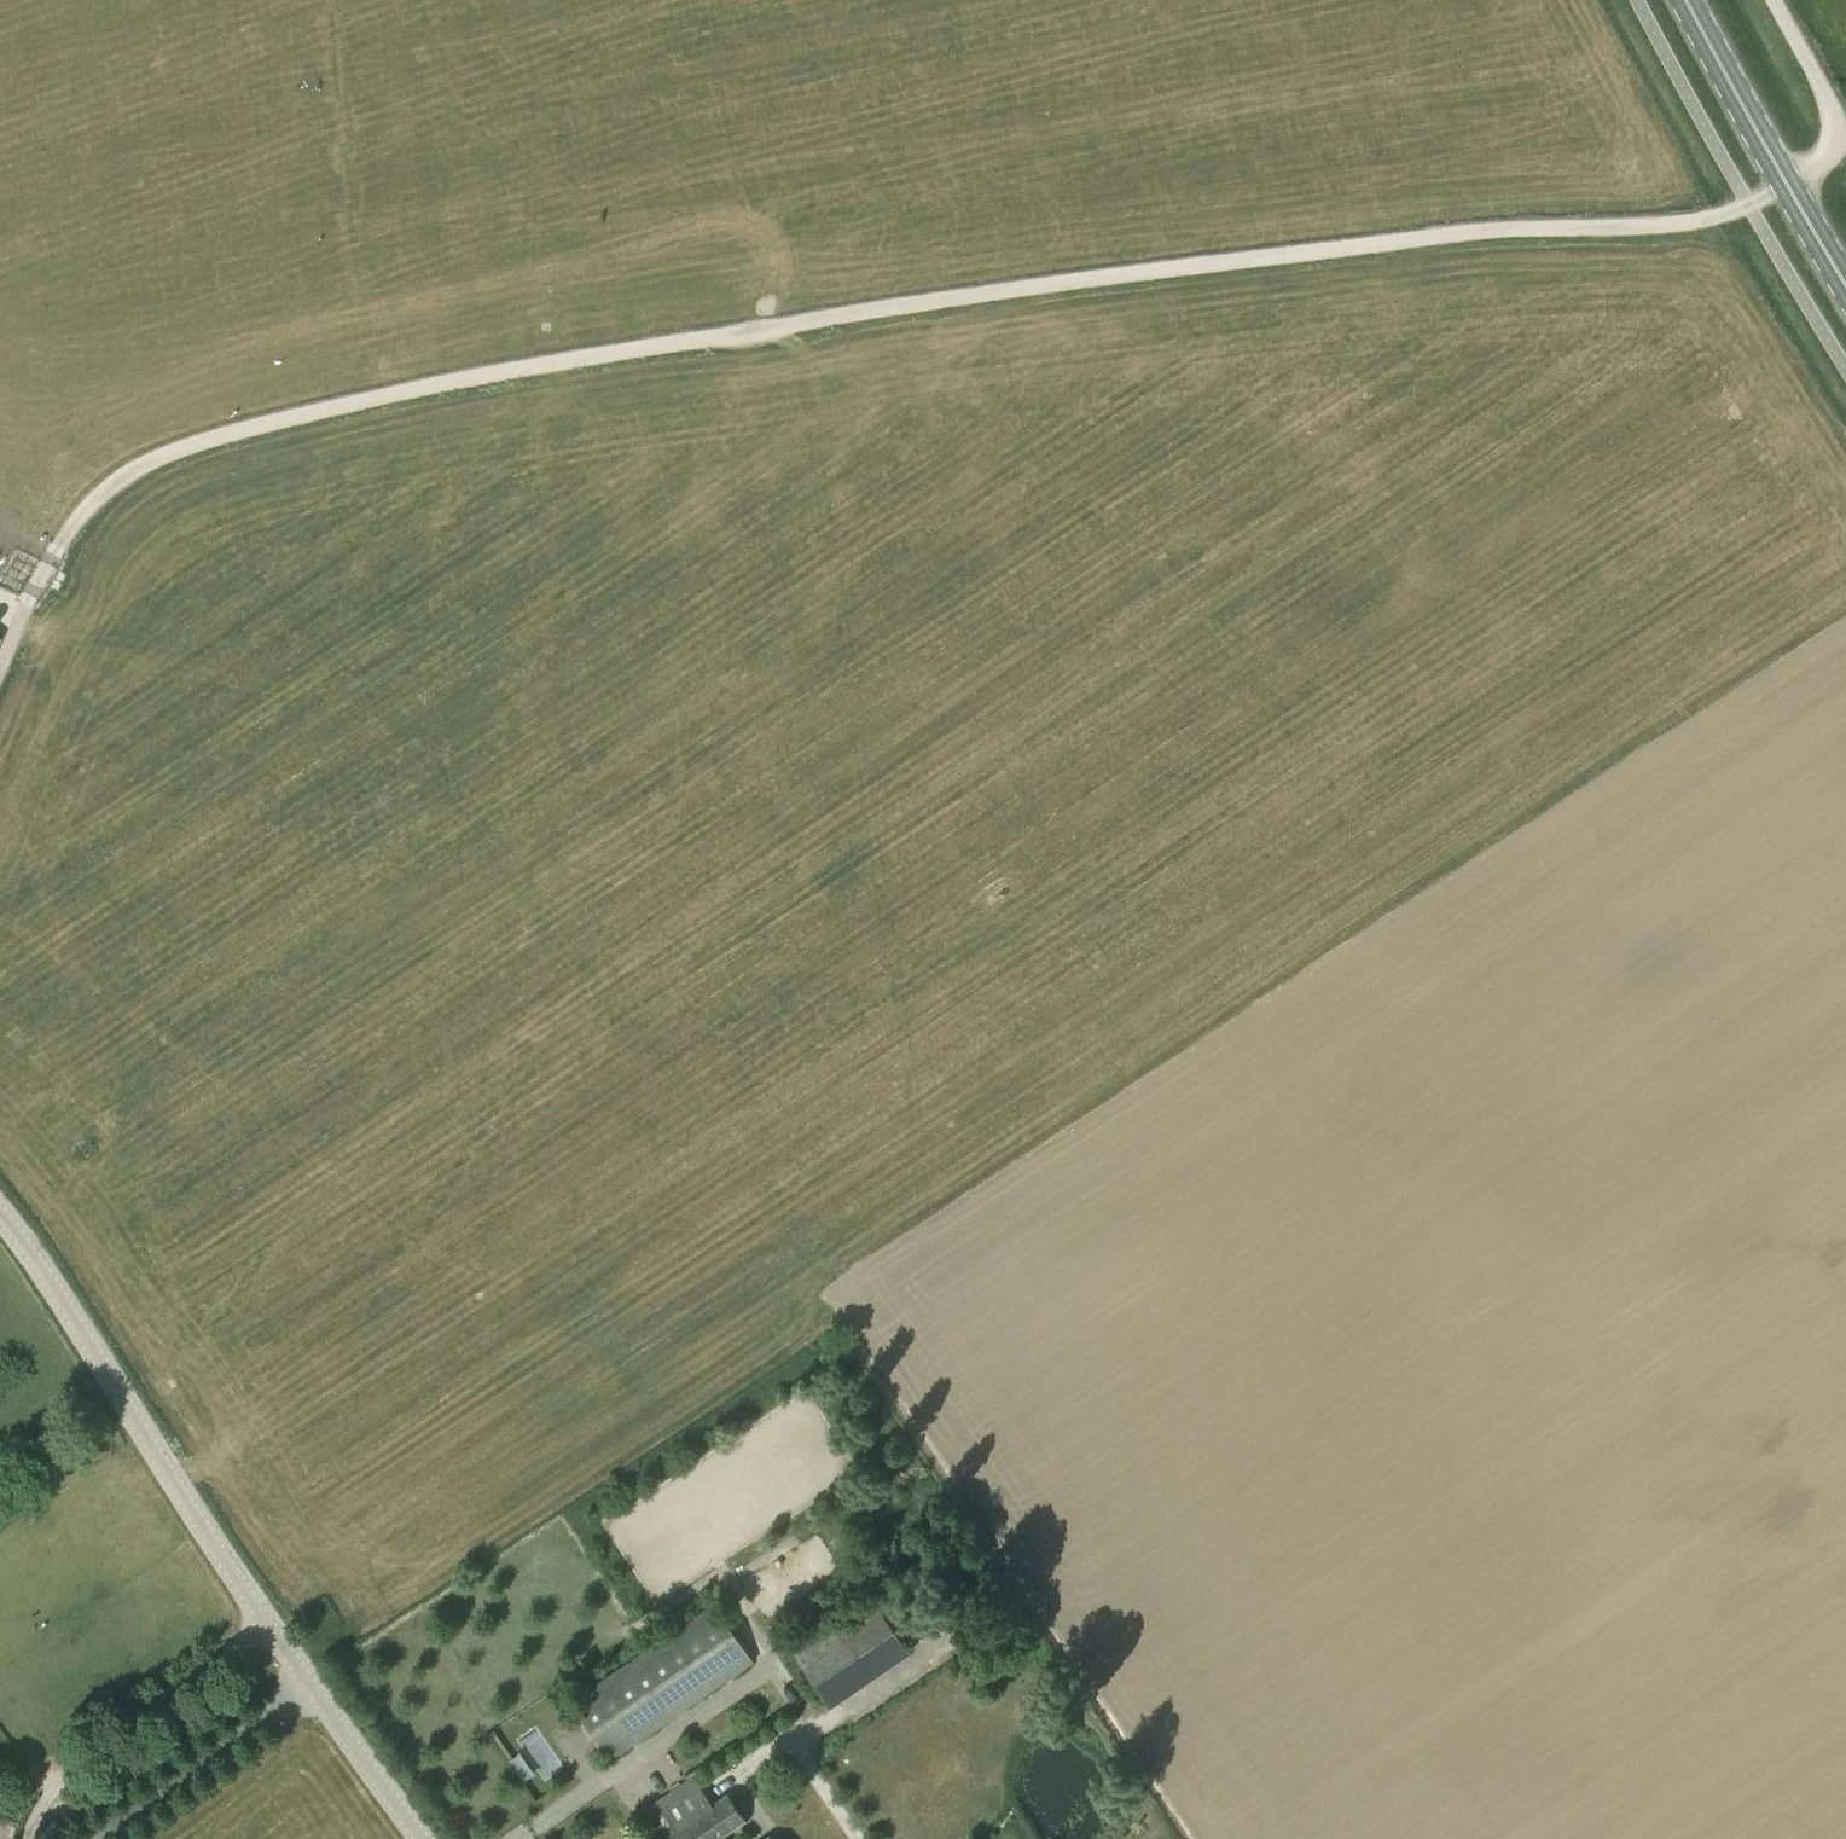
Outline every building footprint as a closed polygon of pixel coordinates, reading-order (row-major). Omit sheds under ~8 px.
[(872,1595),(791,1650),(816,1687),(825,1700),(905,1646),(872,1595)] [(570,1702),(608,1758),(752,1659),(714,1603),(570,1702)] [(319,1606),(313,1610),(319,1618),(325,1614),(319,1606)] [(690,1778),(689,1779),(643,1810),(663,1838),(717,1838),(746,1819),(728,1793),(709,1806),(690,1778)]
